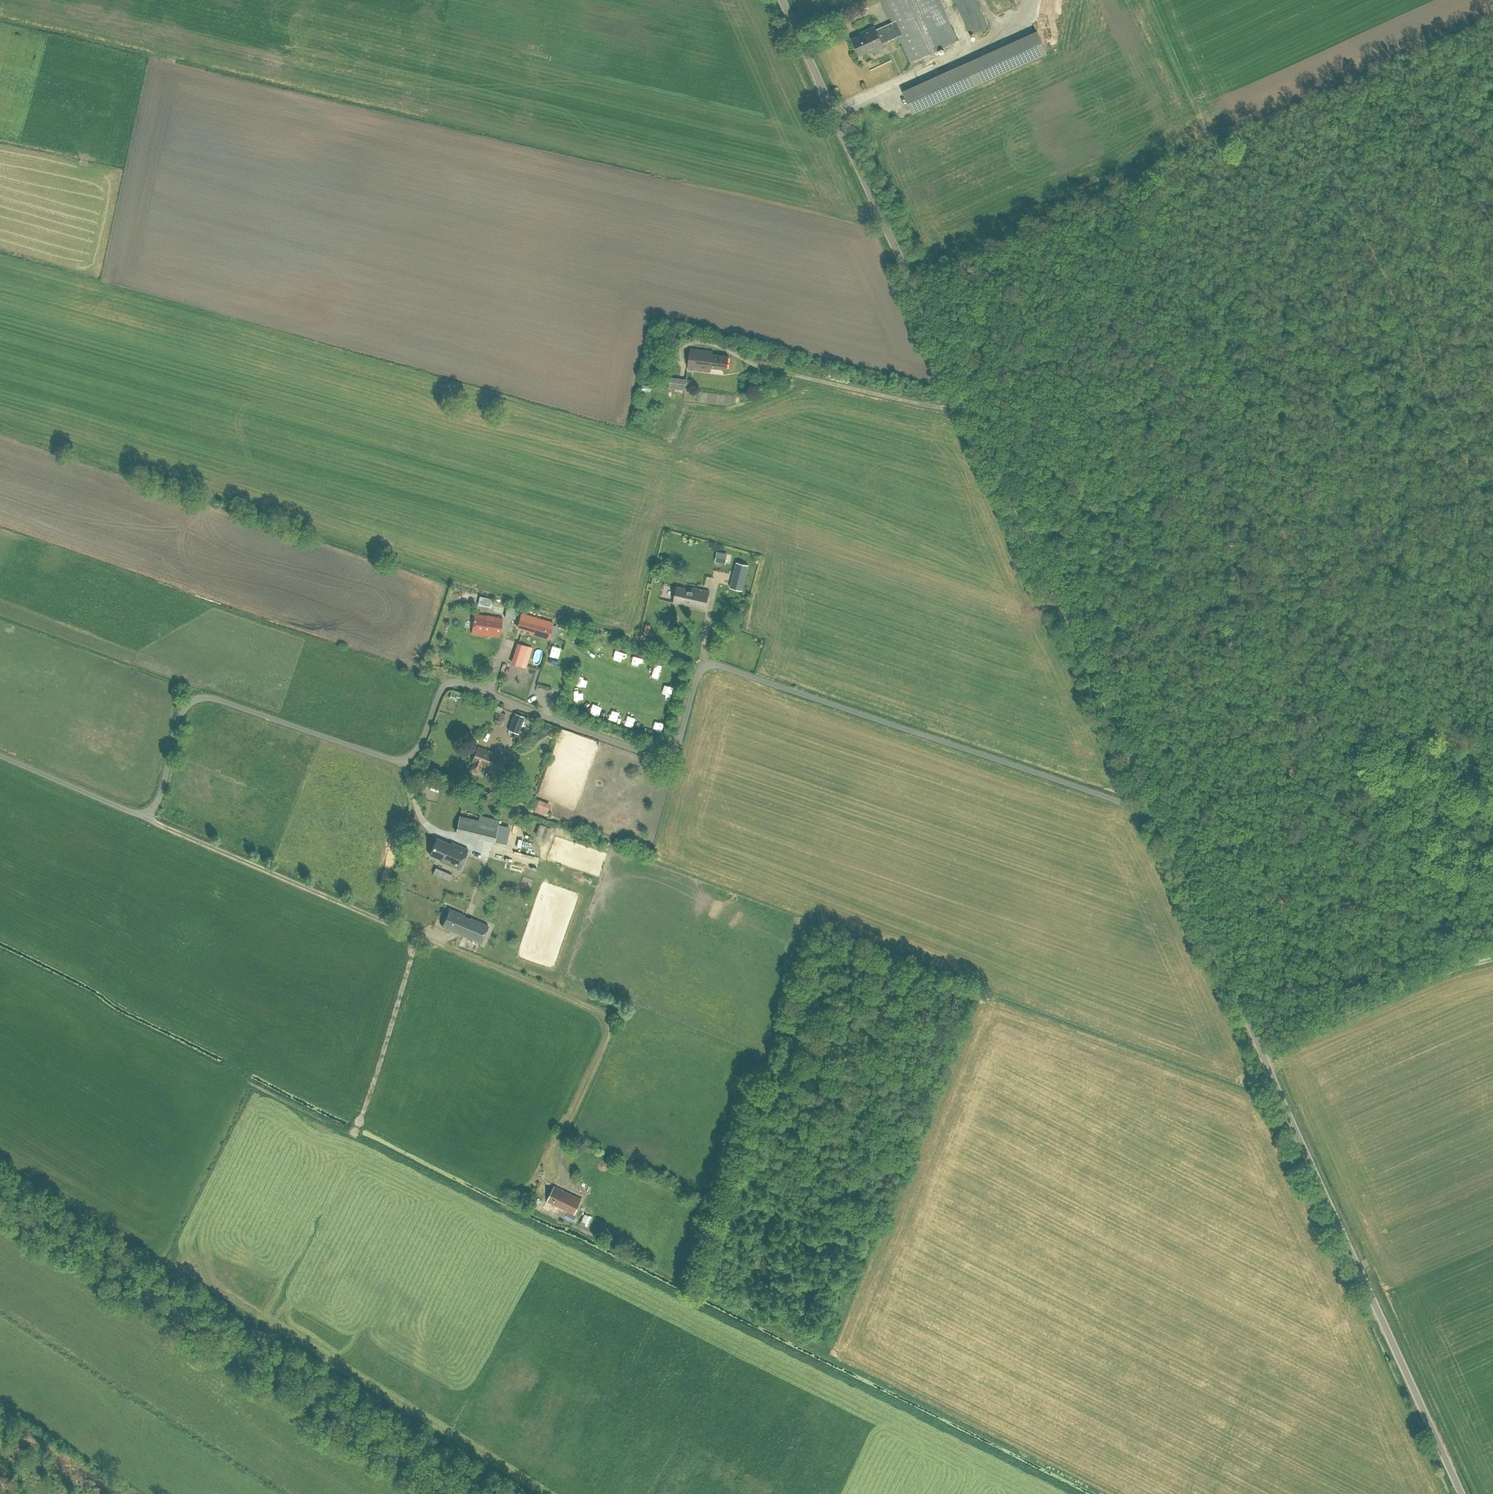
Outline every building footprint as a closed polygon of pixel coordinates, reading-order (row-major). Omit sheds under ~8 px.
[(958,42),(939,0),(883,0),(895,27),(879,34),(877,30),(867,35),(867,37),(855,42),(862,57),(878,50),(878,51),(885,48),(884,45),(900,37),(912,62),(958,42)] [(972,0),(954,0),(970,34),(985,28),(972,0)] [(1013,39),(1036,30),(1032,22),(1010,32),(1013,39)] [(1037,30),(903,90),(914,113),(1047,53),(1037,30)] [(898,82),(890,84),(892,90),(899,87),(898,82)] [(691,347),(688,368),(710,371),(711,368),(727,370),(729,355),(713,353),(713,350),(691,347)] [(690,379),(670,377),(669,388),(685,390),(686,388),(689,388),(690,379)] [(727,553),(717,551),(715,562),(725,564),(727,553)] [(713,568),(710,583),(718,585),(721,569),(713,568)] [(677,585),(673,602),(682,604),(682,605),(705,611),(710,591),(692,587),(691,589),(677,585)] [(478,604),(490,607),(491,598),(479,596),(478,604)] [(506,607),(505,617),(515,618),(516,608),(509,607),(506,606),(507,605),(493,600),(492,603),(506,607)] [(553,622),(520,612),(515,627),(529,630),(528,633),(547,639),(553,622)] [(491,617),(491,616),(474,613),(471,633),(489,636),(489,635),(499,636),(502,618),(491,617)] [(525,653),(527,646),(519,643),(517,650),(525,653)] [(461,695),(451,691),(449,697),(459,701),(461,695)] [(586,700),(585,711),(594,712),(595,701),(586,700)] [(502,707),(496,704),(493,710),(500,712),(502,707)] [(524,716),(515,713),(508,730),(518,733),(524,716)] [(546,735),(540,725),(532,729),(538,739),(546,735)] [(481,765),(499,773),(506,758),(478,746),(471,761),(473,762),(470,770),(478,773),(481,765)] [(539,799),(534,811),(546,815),(550,803),(539,799)] [(496,825),(457,815),(453,830),(492,841),(496,825)] [(436,838),(429,854),(440,859),(439,861),(459,869),(468,849),(451,842),(450,844),(436,838)] [(441,926),(481,943),(488,925),(449,908),(441,926)] [(578,1180),(575,1186),(584,1191),(587,1184),(578,1180)] [(581,1199),(554,1186),(547,1200),(574,1213),(581,1199)]
